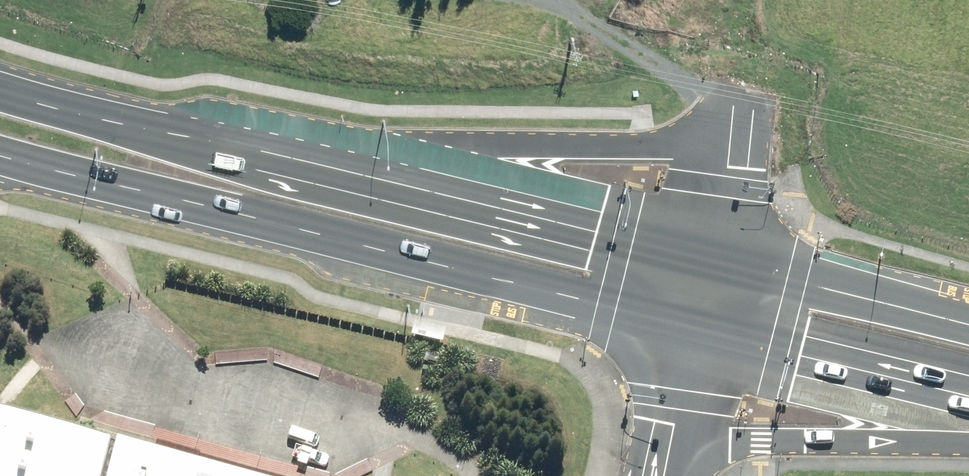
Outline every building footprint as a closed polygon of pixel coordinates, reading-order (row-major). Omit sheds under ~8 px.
[(7,414),(0,438),(0,475),(246,475),(95,437),(7,414)]
